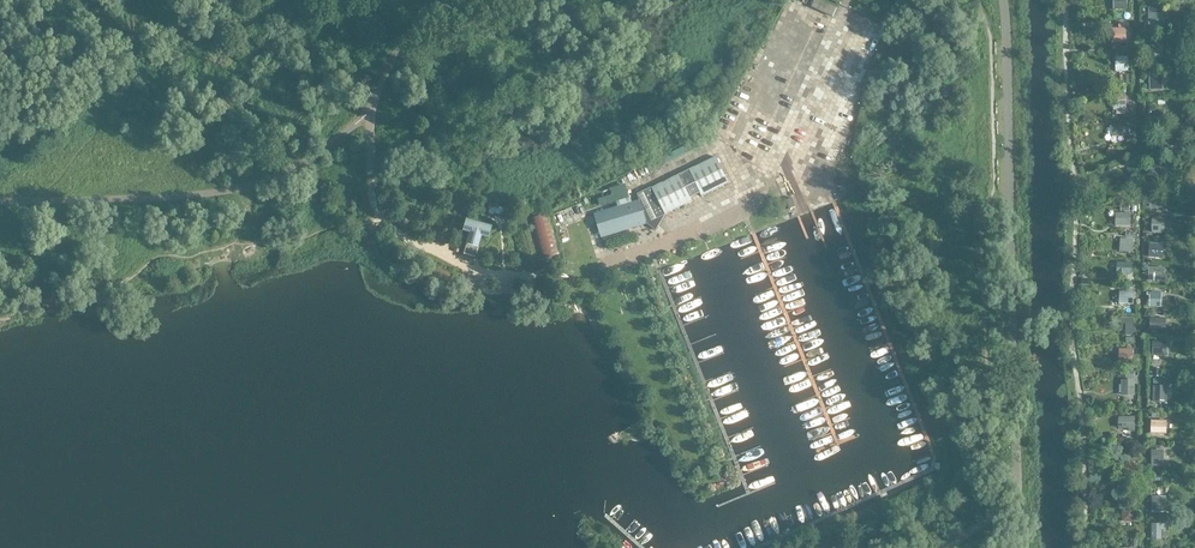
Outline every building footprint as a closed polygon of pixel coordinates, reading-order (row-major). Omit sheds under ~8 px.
[(819,0),(815,0),(812,7),(833,16),(837,8),(819,0)] [(1127,0),(1113,0),(1113,8),(1127,8),(1127,0)] [(1164,12),(1149,12),(1149,25),(1164,25),(1164,12)] [(1126,42),(1126,27),(1111,27),(1110,42),(1126,42)] [(1163,57),(1163,43),(1150,44),(1150,57),(1163,57)] [(1129,71),(1129,56),(1115,55),(1115,71),(1129,71)] [(1164,89),(1163,73),(1150,73),(1150,89),(1164,89)] [(1126,113),(1126,99),(1113,100),(1114,109),(1116,109),(1116,114),(1126,113)] [(1129,122),(1111,123),(1112,136),(1130,134),(1129,122)] [(669,165),(665,156),(651,163),(656,171),(669,165)] [(691,198),(700,193),(702,197),(729,183),(716,157),(651,187),(652,190),(639,196),(640,201),(595,214),(602,237),(647,223),(654,229),(656,231),(665,214),(692,201),(691,198)] [(1166,167),(1146,167),(1146,176),(1166,176),(1166,167)] [(1134,185),(1133,173),(1116,174),(1118,186),(1134,185)] [(601,205),(629,197),(627,191),(599,200),(601,205)] [(488,214),(512,216),(512,209),(489,206),(488,214)] [(1131,212),(1116,212),(1116,225),(1131,225),(1131,212)] [(560,254),(550,214),(529,219),(539,260),(560,254)] [(1165,216),(1152,216),(1152,232),(1165,233),(1165,216)] [(488,239),(491,227),(466,220),(462,231),(469,233),(463,254),(475,257),(481,237),(488,239)] [(1134,238),(1121,237),(1120,251),(1133,252),(1134,238)] [(1164,244),(1149,242),(1148,257),(1163,258),(1164,244)] [(1132,273),(1133,262),(1116,261),(1115,272),(1132,273)] [(1165,267),(1149,266),(1148,280),(1164,281),(1165,267)] [(1134,291),(1119,291),(1119,303),(1134,304),(1134,291)] [(1162,291),(1147,291),(1147,295),(1150,295),(1149,306),(1162,307),(1162,291)] [(1134,317),(1121,316),(1121,323),(1126,323),(1126,335),(1136,335),(1137,329),(1134,329),(1134,317)] [(1150,329),(1166,329),(1166,318),(1150,317),(1150,329)] [(1168,348),(1168,340),(1153,340),(1153,355),(1167,354),(1167,348),(1168,348)] [(1133,363),(1133,348),(1119,348),(1118,363),(1133,363)] [(1135,395),(1135,379),(1121,379),(1121,395),(1135,395)] [(1168,385),(1153,385),(1153,400),(1168,400),(1168,385)] [(1135,432),(1135,416),(1119,416),(1119,428),(1128,428),(1128,432),(1135,432)] [(1151,419),(1151,434),(1167,434),(1167,419),(1151,419)] [(1135,456),(1135,447),(1126,447),(1126,456),(1135,456)] [(1164,465),(1164,449),(1151,449),(1152,466),(1164,465)] [(1135,476),(1135,460),(1121,460),(1121,476),(1135,476)] [(1167,496),(1152,496),(1152,512),(1167,512),(1167,496)] [(1136,521),(1136,505),(1122,505),(1122,521),(1136,521)] [(1151,523),(1151,539),(1162,539),(1162,530),(1167,530),(1167,523),(1151,523)]
